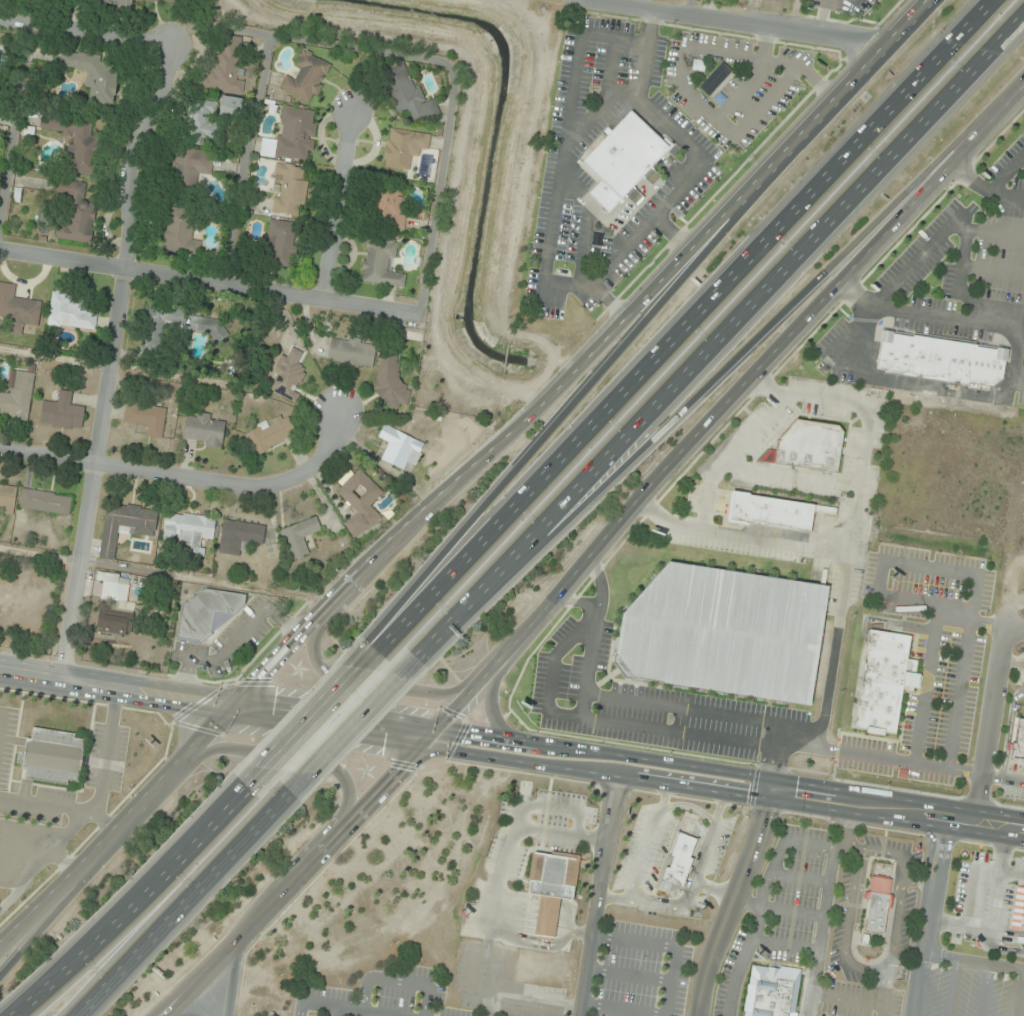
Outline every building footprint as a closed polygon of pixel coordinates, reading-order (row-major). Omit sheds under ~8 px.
[(242,94),(244,80),(238,79),(242,42),(220,40),(217,70),(205,69),(202,89),(242,94)] [(279,88),(313,105),(333,65),(305,51),(292,77),(286,74),(279,88)] [(115,105),(117,75),(109,74),(109,64),(101,64),(101,56),(61,52),(60,68),(89,71),(86,102),(115,105)] [(695,88),(719,62),(729,71),(734,66),(738,70),(709,100),(695,88)] [(397,114),(407,111),(413,125),(441,115),(435,99),(422,104),(407,63),(382,72),(397,114)] [(212,139),(216,103),(189,100),(184,143),(203,145),(204,138),(212,139)] [(260,156),(307,161),(308,152),(312,153),(318,110),(282,106),(278,141),(262,139),(260,156)] [(580,163),(606,136),(601,132),(606,127),(609,131),(628,111),(659,140),(662,137),(671,145),(650,168),(659,176),(650,186),(640,177),(630,187),(640,197),(633,205),(622,195),(606,212),(587,194),(599,182),(580,163)] [(91,136),(93,123),(43,115),(41,129),(74,135),(68,172),(93,176),(99,138),(91,136)] [(416,150),(428,152),(431,134),(387,129),(382,167),(413,172),(416,150)] [(212,176),(213,152),(175,150),(172,184),(196,186),(197,175),(212,176)] [(308,167),(276,164),(271,214),(303,217),(308,167)] [(86,184),(55,179),(53,195),(71,197),(66,227),(57,226),(56,239),(91,244),(96,204),(84,202),(86,184)] [(401,230),(406,188),(377,184),(372,226),(401,230)] [(194,210),(166,210),(166,251),(194,251),(194,210)] [(297,223),(270,221),(266,265),(294,268),(297,223)] [(361,284),(405,289),(406,274),(387,272),(389,259),(396,259),(398,242),(366,238),(361,284)] [(15,298),(17,285),(0,283),(0,322),(4,323),(3,333),(32,337),(37,301),(15,298)] [(94,331),(98,302),(52,296),(48,324),(94,331)] [(189,320),(189,309),(148,308),(148,345),(166,345),(166,332),(224,333),(224,321),(189,320)] [(880,328),(891,330),(891,332),(910,335),(910,332),(975,343),(975,344),(994,347),(994,345),(1006,347),(1005,359),(1003,359),(1000,380),(989,387),(987,386),(986,391),(966,388),(967,385),(884,373),(884,371),(875,369),(879,340),(878,340),(880,328)] [(373,369),(376,345),(331,338),(327,361),(373,369)] [(373,391),(380,393),(377,404),(406,412),(412,388),(394,383),(402,355),(384,350),(373,391)] [(265,390),(294,403),(310,368),(281,355),(265,390)] [(15,371),(12,396),(0,394),(0,417),(28,421),(34,373),(15,371)] [(73,392),(58,390),(56,402),(43,400),(39,425),(82,431),(85,407),(71,404),(73,392)] [(126,404),(124,423),(147,426),(145,437),(162,440),(166,409),(126,404)] [(254,457),(298,437),(287,413),(243,432),(254,457)] [(183,443),(222,448),(226,419),(187,414),(183,443)] [(756,461),(835,473),(842,430),(836,423),(796,417),(795,416),(775,437),(774,450),(767,449),(756,461)] [(426,443),(384,424),(378,438),(387,443),(379,460),(404,471),(408,463),(415,467),(426,443)] [(337,491),(356,511),(342,525),(358,540),(381,517),(370,506),(383,492),(359,469),(337,491)] [(0,486),(0,507),(4,507),(3,515),(14,516),(17,488),(0,486)] [(728,487),(747,490),(746,492),(813,503),(812,504),(834,507),(833,513),(811,510),(808,533),(744,523),(744,525),(723,522),(728,487)] [(72,495),(21,490),(19,510),(70,515),(72,495)] [(155,536),(158,509),(105,504),(100,560),(115,562),(118,532),(155,536)] [(216,517),(165,511),(161,545),(190,548),(189,553),(200,554),(202,538),(213,539),(216,517)] [(282,528),(293,560),(309,554),(304,538),(322,532),(317,517),(282,528)] [(218,554),(240,557),(241,552),(251,553),(252,544),(262,546),(265,526),(222,520),(218,554)] [(667,560),(826,584),(807,705),(648,681),(648,682),(646,683),(630,681),(628,678),(623,677),(611,662),(612,657),(611,656),(614,637),(615,636),(617,636),(620,612),(667,560)] [(103,581),(102,599),(139,602),(141,576),(98,574),(97,581),(103,581)] [(182,603),(177,640),(205,644),(206,632),(221,634),(223,619),(240,622),(244,596),(193,588),(191,605),(182,603)] [(95,631),(130,637),(136,607),(101,601),(95,631)] [(867,627),(909,634),(905,657),(915,659),(913,671),(918,672),(915,689),(911,688),(910,691),(900,689),(893,733),(882,732),(881,735),(864,732),(864,730),(850,728),(867,627)] [(1016,716),(1023,717),(1023,759),(1010,756),(1011,750),(1009,749),(1010,741),(1012,741),(1016,716)] [(84,735),(29,727),(22,779),(67,785),(68,780),(78,782),(84,735)] [(661,881),(683,888),(699,838),(676,831),(661,881)] [(526,894),(539,895),(534,937),(554,940),(559,899),(573,900),(579,857),(531,851),(526,894)] [(870,876),(863,932),(885,935),(892,879),(870,876)] [(1008,928),(1023,931),(1023,888),(1015,886),(1008,928)] [(801,974),(750,966),(742,1015),(795,1015),(801,974)]
